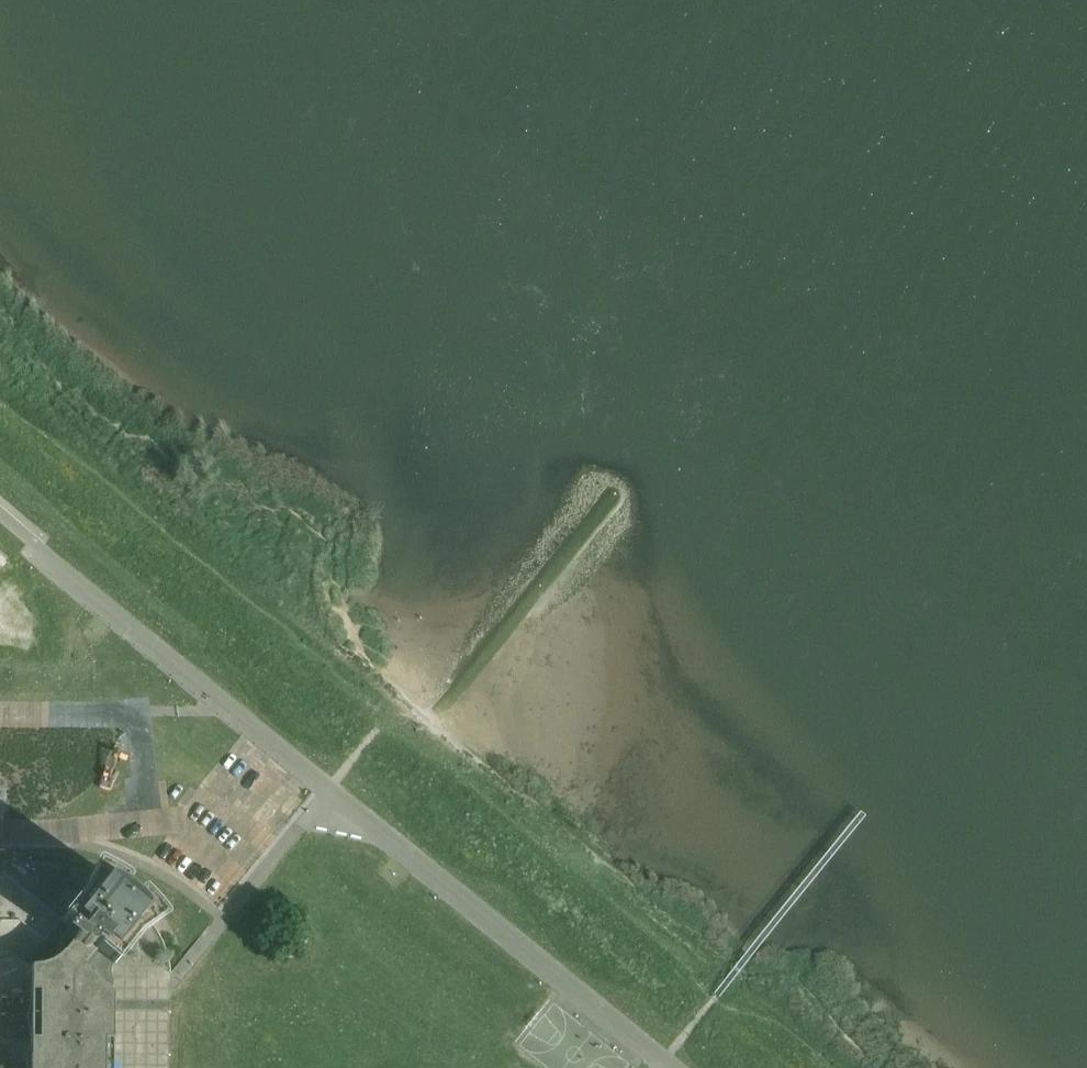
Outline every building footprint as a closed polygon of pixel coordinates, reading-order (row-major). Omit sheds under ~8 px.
[(1,875),(0,953),(0,1023),(0,1067),(169,1067),(170,997),(169,974),(169,973),(169,972),(169,970),(169,968),(168,966),(168,965),(168,963),(167,961),(167,960),(166,958),(166,957),(166,955),(165,953),(164,951),(164,949),(163,948),(163,947),(162,945),(161,943),(160,941),(160,940),(159,939),(158,937),(157,936),(157,934),(156,933),(155,932),(154,930),(153,929),(152,927),(156,925),(159,922),(157,919),(156,917),(155,915),(153,914),(152,912),(151,910),(149,909),(148,907),(146,906),(145,904),(144,903),(142,901),(141,900),(138,897),(136,896),(135,894),(133,893),(131,892),(130,890),(128,889),(126,888),(125,886),(123,885),(122,885),(119,882),(117,881),(115,880),(113,879),(112,878),(110,877),(108,876),(106,875),(104,874),(103,873),(101,872),(99,871),(97,870),(93,868),(92,873),(90,876),(89,875),(87,874),(85,874),(83,873),(81,872),(79,871),(77,871),(76,870),(74,870),(72,869),(69,869),(67,868),(65,867),(63,867),(62,867),(60,866),(57,866),(55,866),(53,865),(51,865),(48,865),(47,865),(45,864),(43,864),(40,864),(38,864),(36,864),(34,864),(2,864),(1,875)]
